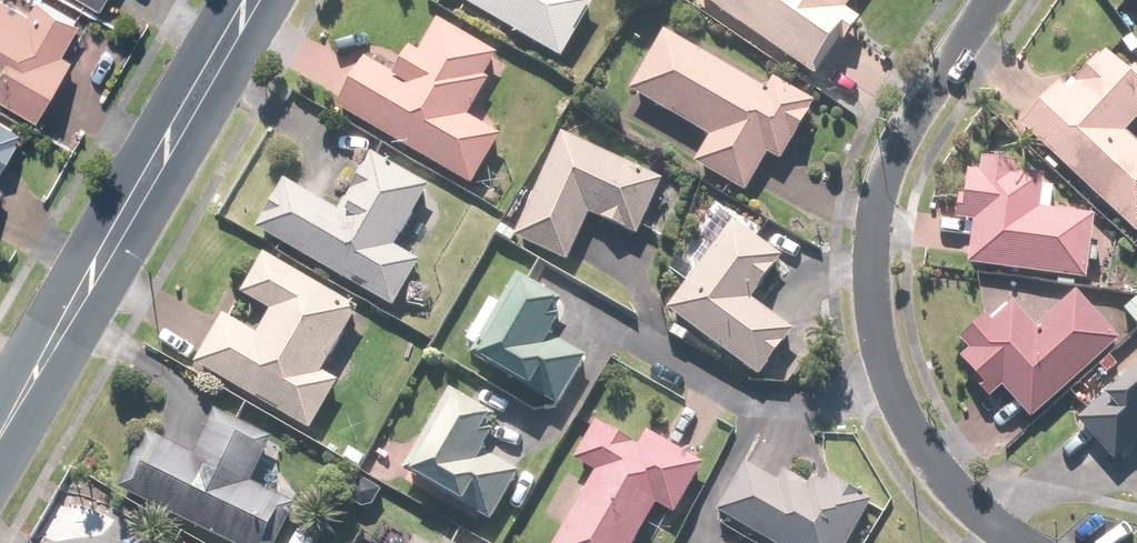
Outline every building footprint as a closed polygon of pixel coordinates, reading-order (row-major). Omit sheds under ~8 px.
[(2,0),(0,0),(0,101),(39,123),(74,62),(61,55),(80,21),(42,0),(36,0),(28,15),(2,0)] [(99,9),(105,0),(84,0),(99,9)] [(560,60),(594,2),(590,0),(456,0),(560,60)] [(784,76),(793,64),(812,78),(856,19),(845,11),(854,0),(683,0),(784,76)] [(496,56),(436,21),(417,55),(408,50),(393,77),(363,60),(335,108),(470,187),(500,137),(466,118),(488,81),(483,78),(496,56)] [(816,106),(665,21),(626,90),(708,136),(691,166),(743,196),(765,157),(781,167),(816,106)] [(1025,129),(1133,234),(1136,230),(1136,141),(1126,131),(1136,120),(1136,69),(1132,64),(1123,72),(1101,51),(1025,129)] [(17,142),(16,141),(21,132),(0,120),(0,170),(17,142)] [(663,177),(560,132),(514,239),(567,262),(588,215),(637,236),(663,177)] [(283,182),(255,231),(392,309),(419,263),(393,248),(428,188),(370,155),(337,212),(283,182)] [(1056,277),(1056,284),(1075,286),(1076,279),(1088,280),(1095,215),(1050,210),(1053,188),(1039,186),(1041,176),(1014,173),(1015,165),(977,160),(976,174),(962,173),(956,223),(970,224),(965,266),(1056,277)] [(760,234),(736,216),(662,312),(751,380),(761,367),(780,382),(809,345),(749,299),(780,259),(756,240),(760,234)] [(222,316),(194,365),(309,431),(337,383),(321,373),(357,311),(263,256),(240,296),(269,313),(256,336),(222,316)] [(575,312),(519,279),(471,358),(555,408),(586,355),(559,339),(575,312)] [(1030,420),(1118,336),(1074,289),(1035,325),(1005,293),(955,341),(967,354),(959,361),(994,398),(1002,390),(1030,420)] [(1073,420),(1117,467),(1136,449),(1136,361),(1073,420)] [(502,419),(446,387),(399,473),(491,523),(519,472),(484,453),(502,419)] [(117,490),(226,542),(276,542),(294,505),(250,484),(271,440),(214,412),(192,456),(145,433),(117,490)] [(553,542),(633,542),(655,506),(673,516),(702,465),(646,432),(637,447),(595,423),(573,461),(594,473),(553,542)] [(716,512),(768,542),(849,542),(874,503),(830,476),(823,488),(811,480),(808,486),(782,470),(774,482),(745,464),(716,512)]
